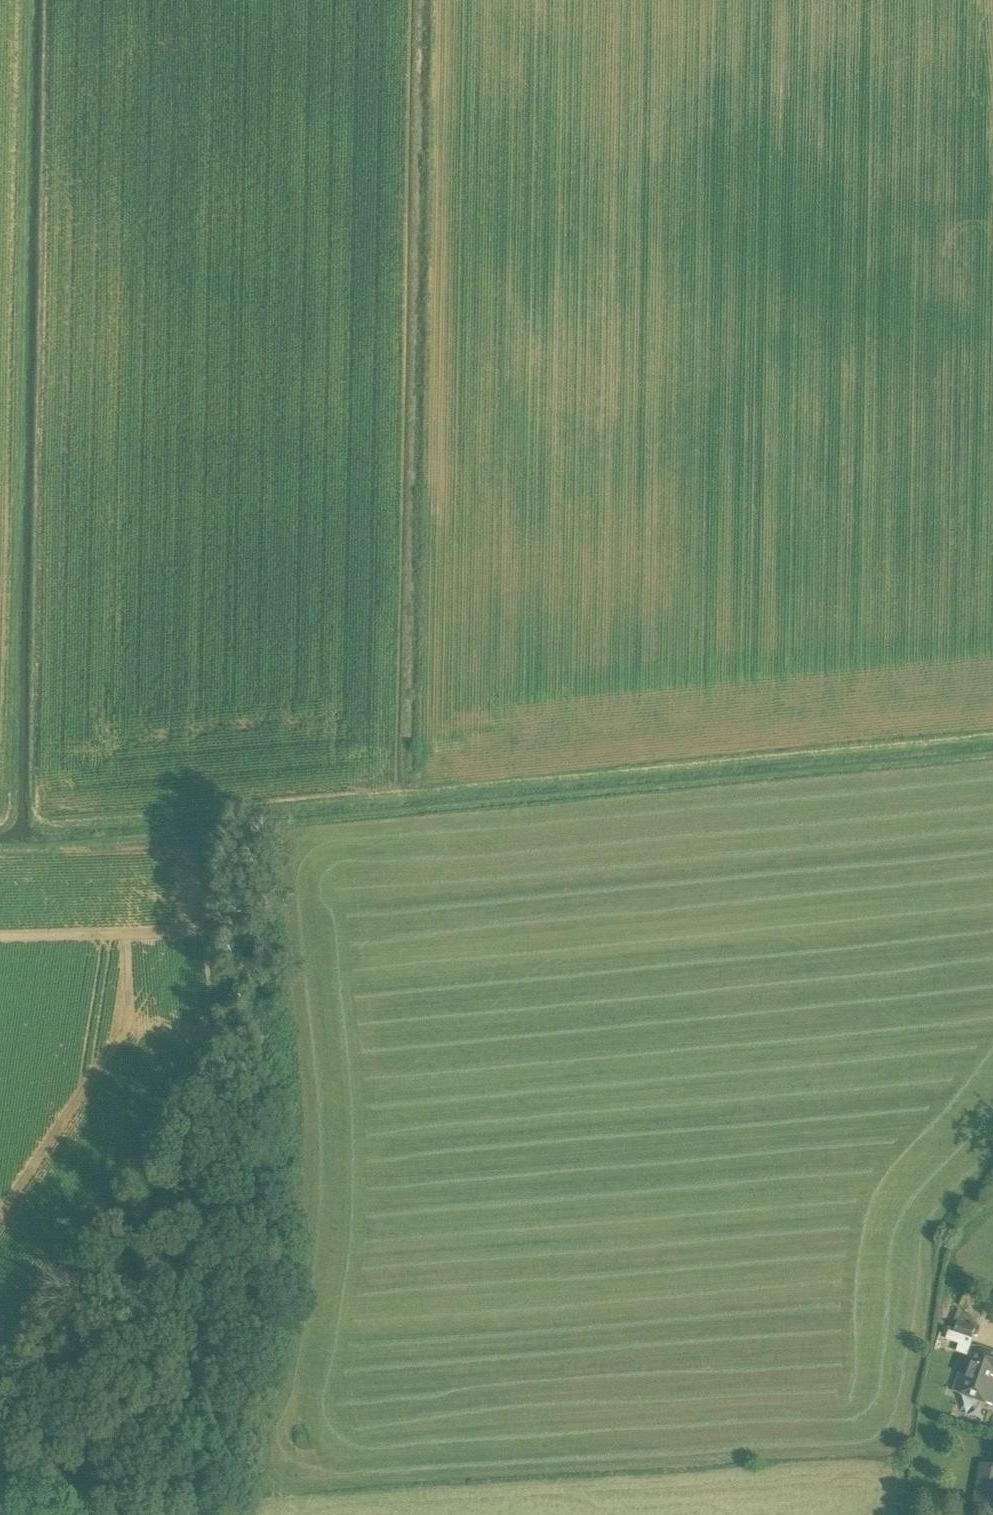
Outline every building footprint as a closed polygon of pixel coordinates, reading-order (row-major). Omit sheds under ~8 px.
[(958,1323),(954,1333),(972,1339),(976,1328),(958,1322),(958,1323)] [(992,1393),(992,1353),(967,1344),(951,1390),(990,1403),(992,1393)] [(981,1464),(973,1503),(992,1507),(992,1466),(981,1464)]
